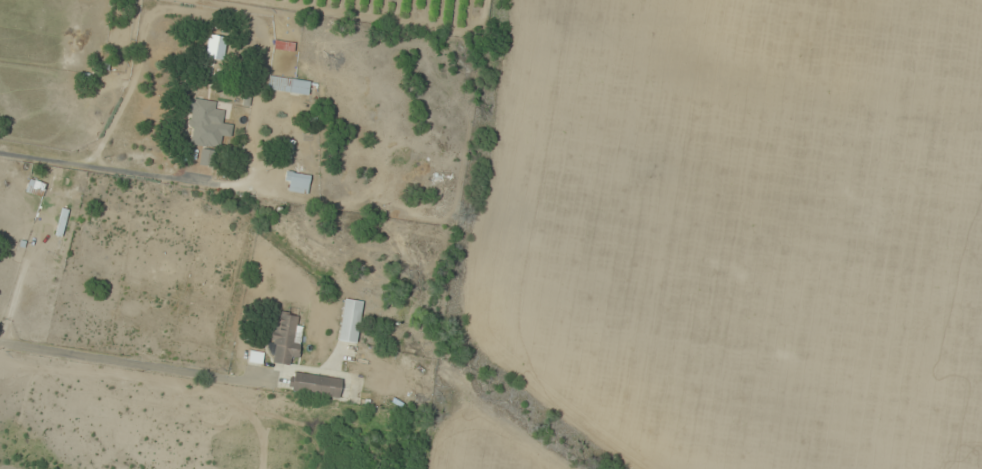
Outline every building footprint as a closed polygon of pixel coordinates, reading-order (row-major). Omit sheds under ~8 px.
[(310,82),(269,76),(267,91),(308,96),(310,82)] [(216,103),(192,100),(187,145),(205,147),(207,130),(229,132),(230,112),(215,111),(216,103)] [(285,192),(309,192),(309,173),(285,173),(285,192)] [(46,184),(30,179),(26,192),(42,197),(46,184)] [(339,340),(357,342),(363,301),(344,299),(339,340)] [(302,324),(296,323),(298,313),(276,311),(271,363),(290,365),(291,357),(299,358),(302,324)] [(340,397),(343,379),(290,372),(288,390),(340,397)]
